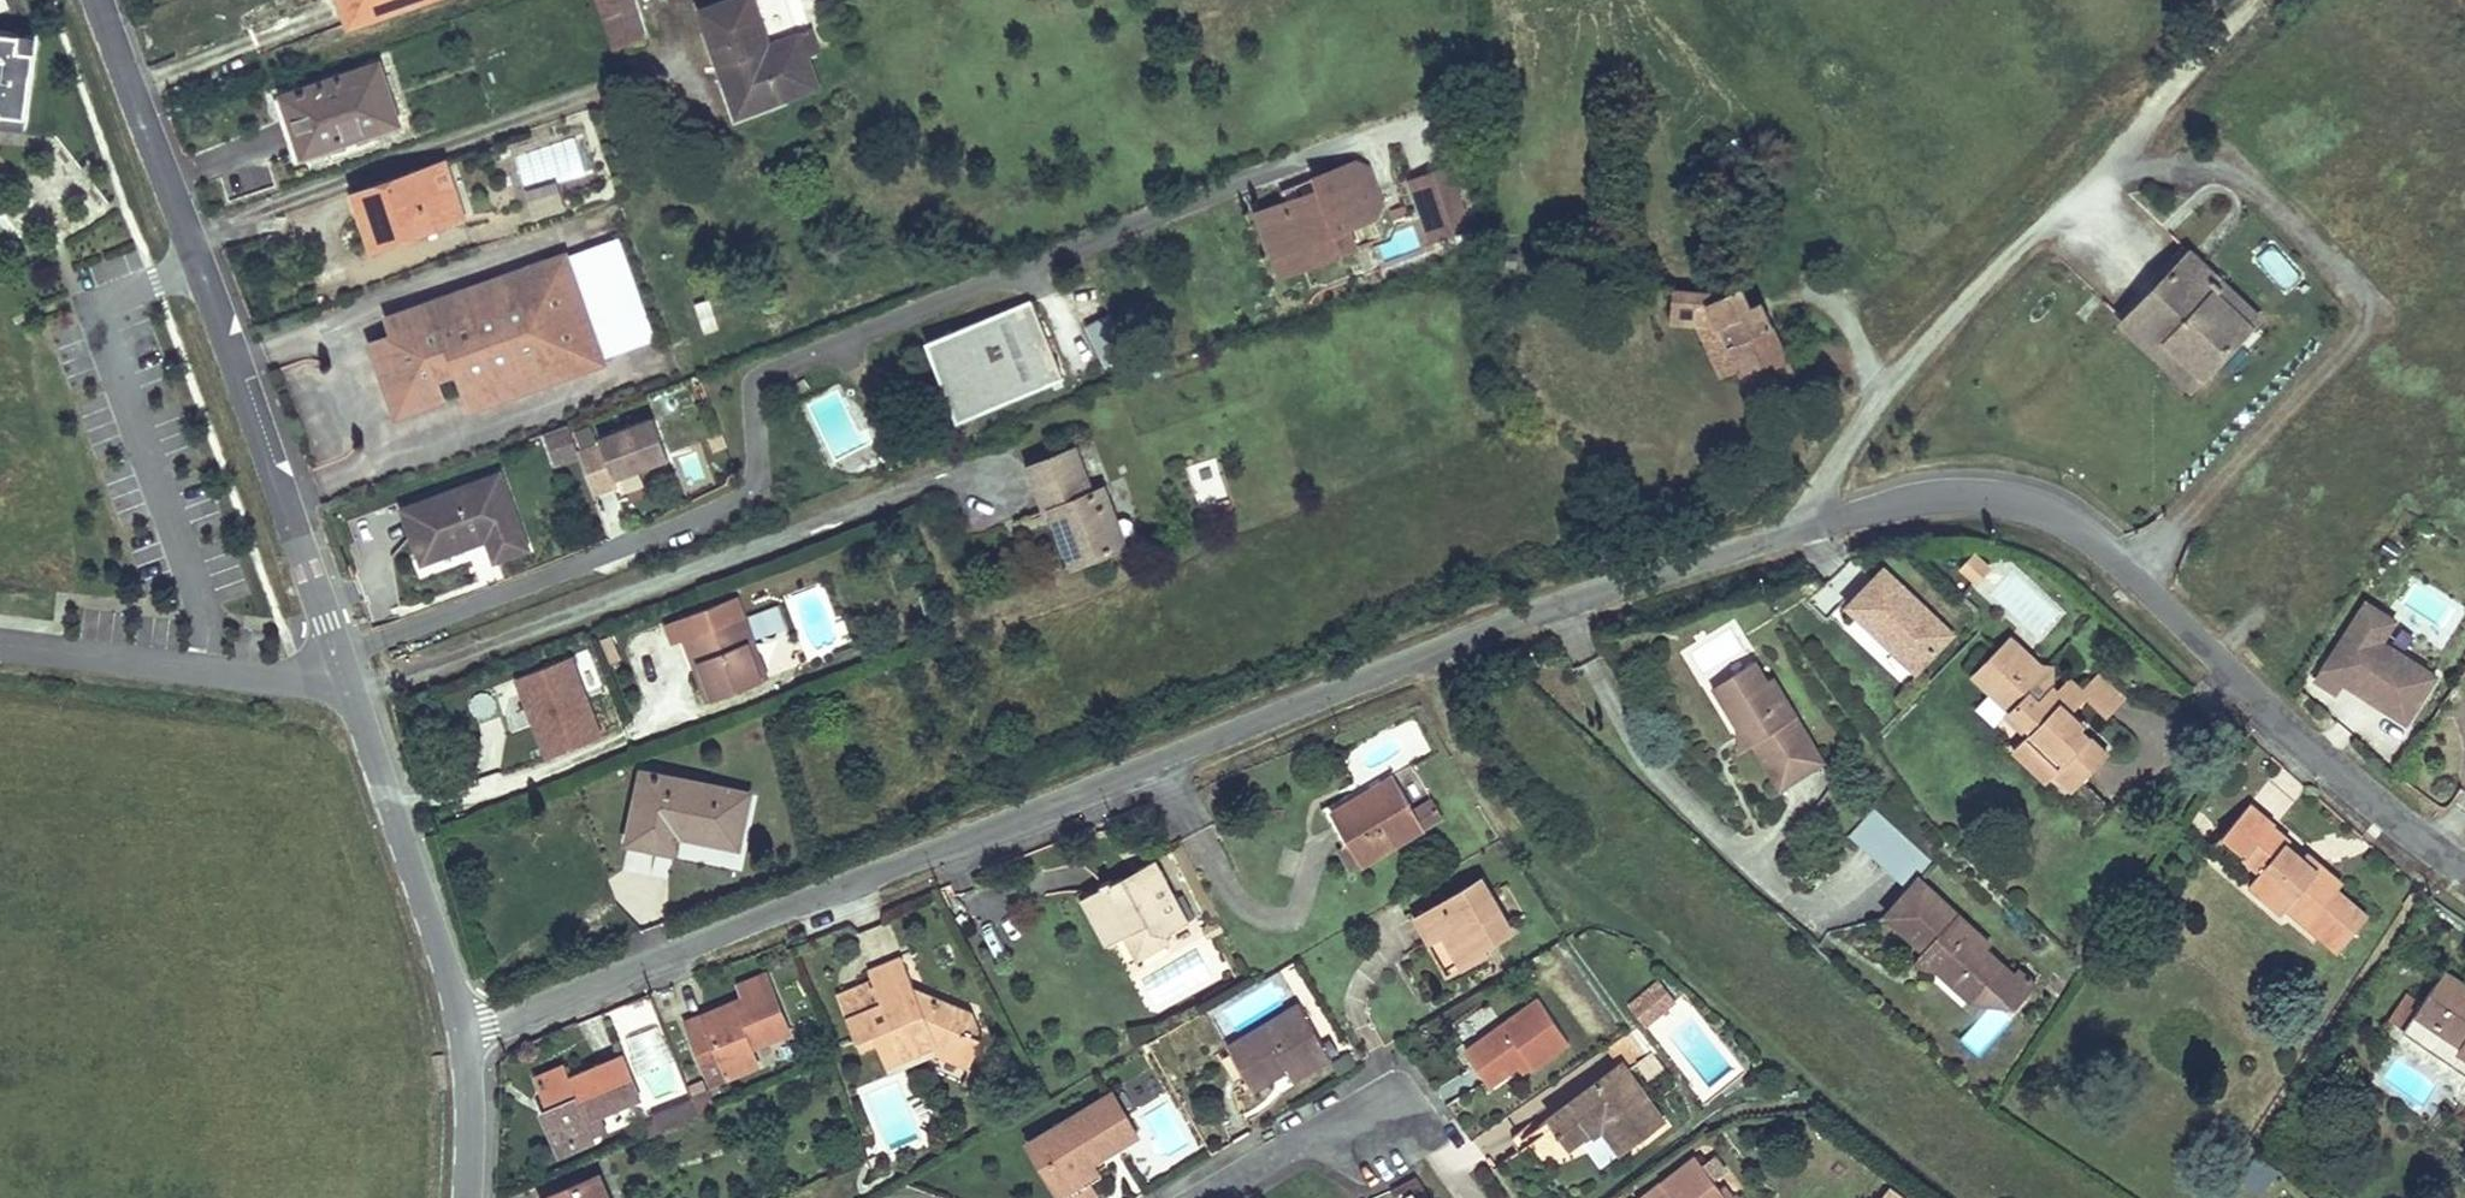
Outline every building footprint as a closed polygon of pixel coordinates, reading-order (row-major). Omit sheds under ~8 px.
[(362,17),(410,0),(356,0),(362,17)] [(635,0),(596,0),(614,48),(648,36),(635,0)] [(753,0),(721,0),(702,6),(738,113),(817,86),(806,52),(818,48),(811,29),(771,44),(753,0)] [(1,122),(2,110),(30,114),(38,49),(21,46),(23,31),(0,28),(0,122),(1,122)] [(21,46),(38,49),(40,33),(23,31),(21,46)] [(398,121),(378,63),(284,96),(291,116),(305,112),(316,149),(344,140),(342,128),(352,125),(355,136),(398,121)] [(2,110),(1,122),(28,126),(30,114),(2,110)] [(461,215),(445,164),(431,169),(437,187),(419,194),(429,227),(461,215)] [(431,169),(431,167),(356,194),(374,246),(429,227),(419,194),(437,187),(431,169)] [(1469,230),(1450,169),(1434,174),(1455,235),(1469,230)] [(1434,174),(1410,181),(1431,243),(1455,235),(1434,174)] [(1431,243),(1410,181),(1369,195),(1389,257),(1431,243)] [(2276,305),(2201,233),(2134,302),(2209,374),(2222,361),(2187,327),(2181,334),(2148,303),(2192,256),(2225,287),(2232,279),(2268,313),(2276,305)] [(569,254),(388,318),(398,348),(374,356),(396,419),(446,400),(439,380),(458,375),(472,415),(609,366),(569,254)] [(2222,361),(2268,313),(2232,279),(2225,287),(2192,256),(2148,303),(2181,334),(2187,327),(2222,361)] [(1069,327),(1088,324),(1094,359),(1113,355),(1100,283),(1062,290),(1069,327)] [(1722,293),(1675,287),(1671,321),(1699,325),(1721,328),(1741,369),(1754,396),(1796,374),(1769,312),(1757,318),(1741,284),(1722,293)] [(693,303),(704,332),(720,326),(710,297),(693,303)] [(1030,300),(927,340),(939,366),(920,374),(928,391),(946,386),(961,379),(967,397),(1027,376),(1033,390),(1061,378),(1030,300)] [(1741,369),(1721,328),(1699,325),(1721,376),(1741,369)] [(961,379),(946,386),(958,420),(1033,390),(1027,376),(967,397),(961,379)] [(648,420),(594,440),(608,479),(662,459),(648,420)] [(562,428),(540,436),(551,465),(573,457),(562,428)] [(1074,454),(1029,470),(1045,515),(1050,513),(1055,512),(1061,528),(1056,530),(1070,569),(1113,554),(1105,533),(1114,530),(1101,494),(1089,498),(1074,454)] [(1216,460),(1196,466),(1208,506),(1229,499),(1216,460)] [(500,474),(408,505),(424,558),(468,543),(464,532),(486,526),(498,557),(526,550),(500,474)] [(1055,512),(1050,513),(1056,530),(1061,528),(1055,512)] [(1114,530),(1105,533),(1113,554),(1122,551),(1114,530)] [(1955,568),(1974,584),(1991,563),(1971,547),(1955,568)] [(1829,614),(1903,685),(1955,631),(1882,560),(1829,614)] [(2408,726),(2438,669),(2382,640),(2396,615),(2357,595),(2314,676),(2408,726)] [(732,599),(671,621),(678,641),(739,618),(732,599)] [(750,612),(758,637),(786,627),(777,602),(750,612)] [(762,679),(739,618),(678,641),(700,702),(762,679)] [(671,621),(658,626),(666,646),(678,641),(671,621)] [(2008,638),(1983,664),(2000,682),(1992,692),(2031,731),(2016,748),(2048,778),(2056,771),(2073,788),(2107,754),(2081,728),(2094,714),(2082,702),(2072,693),(2066,699),(2060,693),(2053,687),(2053,670),(2042,670),(2008,638)] [(514,674),(546,758),(605,735),(573,652),(514,674)] [(1789,697),(1776,676),(1771,679),(1759,662),(1732,680),(1743,698),(1732,704),(1746,725),(1756,719),(1765,733),(1758,737),(1788,783),(1828,758),(1798,711),(1795,713),(1786,699),(1789,697)] [(1983,664),(1973,674),(1992,692),(2000,682),(1983,664)] [(2072,681),(2060,693),(2066,699),(2072,693),(2082,702),(2088,694),(2108,712),(2123,696),(2101,675),(2084,691),(2072,681)] [(1743,698),(1732,680),(1721,687),(1732,704),(1743,698)] [(1798,711),(1789,697),(1786,699),(1795,713),(1798,711)] [(1765,733),(1756,719),(1746,725),(1747,744),(1758,737),(1765,733)] [(749,796),(645,774),(629,840),(661,847),(665,830),(681,833),(740,844),(749,796)] [(1394,776),(1355,798),(1358,801),(1397,780),(1394,776)] [(1355,798),(1333,810),(1364,864),(1425,827),(1397,780),(1358,801),(1355,798)] [(2068,801),(2095,823),(2109,805),(2082,783),(2068,801)] [(2251,803),(2223,834),(2245,854),(2244,855),(2261,870),(2251,881),(2285,911),(2289,906),(2295,900),(2324,925),(2319,933),(2339,950),(2368,916),(2338,889),(2342,883),(2320,864),(2315,869),(2302,858),(2288,845),(2291,842),(2273,827),(2275,825),(2251,803)] [(1919,883),(1934,867),(1872,810),(1847,838),(1909,894),(1919,883)] [(681,833),(665,830),(661,847),(677,850),(681,833)] [(2320,864),(2307,852),(2302,858),(2315,869),(2320,864)] [(1101,890),(1083,898),(1108,946),(1149,925),(1152,932),(1166,936),(1187,923),(1152,861),(1139,868),(1141,874),(1127,881),(1118,879),(1110,884),(1108,881),(1099,885),(1101,890)] [(1483,877),(1417,916),(1430,939),(1446,930),(1466,964),(1490,949),(1486,945),(1513,928),(1483,877)] [(1987,953),(1990,949),(1972,932),(1970,934),(1958,923),(1960,921),(1919,883),(1909,894),(1887,918),(1927,955),(1932,950),(1945,961),(1937,970),(1955,987),(1964,977),(1979,992),(2001,967),(1987,953)] [(2324,925),(2295,900),(2289,906),(2319,933),(2324,925)] [(1970,934),(1972,932),(1960,921),(1958,923),(1970,934)] [(1937,970),(1945,961),(1932,950),(1927,955),(1918,965),(1937,970)] [(884,1003),(849,1018),(859,1040),(875,1034),(879,1042),(887,1062),(938,1042),(974,1057),(982,1039),(965,1031),(972,1014),(918,992),(903,958),(871,971),(875,980),(884,1003)] [(2014,980),(2001,967),(1979,992),(1971,1001),(2011,1010),(2019,1001),(2006,989),(2014,980)] [(2404,1031),(2464,1073),(2464,984),(2446,971),(2404,1031)] [(706,1012),(687,1019),(712,1080),(758,1062),(751,1045),(788,1028),(766,974),(740,983),(745,995),(747,1001),(708,1017),(706,1012)] [(2014,980),(2006,989),(2019,1001),(2031,989),(2018,976),(2014,980)] [(1979,992),(1964,977),(1955,987),(1971,1001),(1979,992)] [(875,980),(840,995),(849,1018),(884,1003),(875,980)] [(1675,1000),(1661,984),(1634,1009),(1648,1024),(1675,1000)] [(745,995),(706,1012),(708,1017),(747,1001),(745,995)] [(616,1016),(651,1101),(686,1087),(652,1002),(616,1016)] [(1546,1002),(1469,1054),(1492,1088),(1524,1066),(1534,1059),(1542,1072),(1576,1048),(1546,1002)] [(1301,1003),(1229,1044),(1250,1079),(1283,1061),(1288,1070),(1293,1079),(1331,1058),(1301,1003)] [(875,1034),(859,1040),(862,1048),(879,1042),(875,1034)] [(974,1057),(938,1042),(934,1051),(970,1066),(974,1057)] [(561,1068),(537,1079),(550,1109),(542,1112),(560,1153),(591,1140),(583,1121),(600,1113),(637,1096),(619,1057),(567,1081),(561,1068)] [(1534,1059),(1524,1066),(1533,1078),(1542,1072),(1534,1059)] [(1548,1112),(1573,1149),(1585,1141),(1602,1166),(1668,1122),(1626,1059),(1548,1112)] [(1283,1061),(1250,1079),(1255,1088),(1288,1070),(1283,1061)] [(710,1089),(693,1096),(700,1112),(715,1106),(710,1089)] [(1112,1092),(1035,1137),(1061,1181),(1092,1162),(1138,1135),(1112,1092)] [(600,1113),(583,1121),(591,1140),(608,1132),(600,1113)] [(1029,1141),(1063,1197),(1064,1197),(1100,1178),(1092,1162),(1061,1181),(1035,1137),(1029,1141)] [(1673,1197),(1729,1197),(1697,1156),(1662,1182),(1669,1191),(1673,1197)] [(547,1197),(606,1197),(597,1176),(547,1197)] [(1890,1183),(1877,1197),(1908,1197),(1890,1183)]
